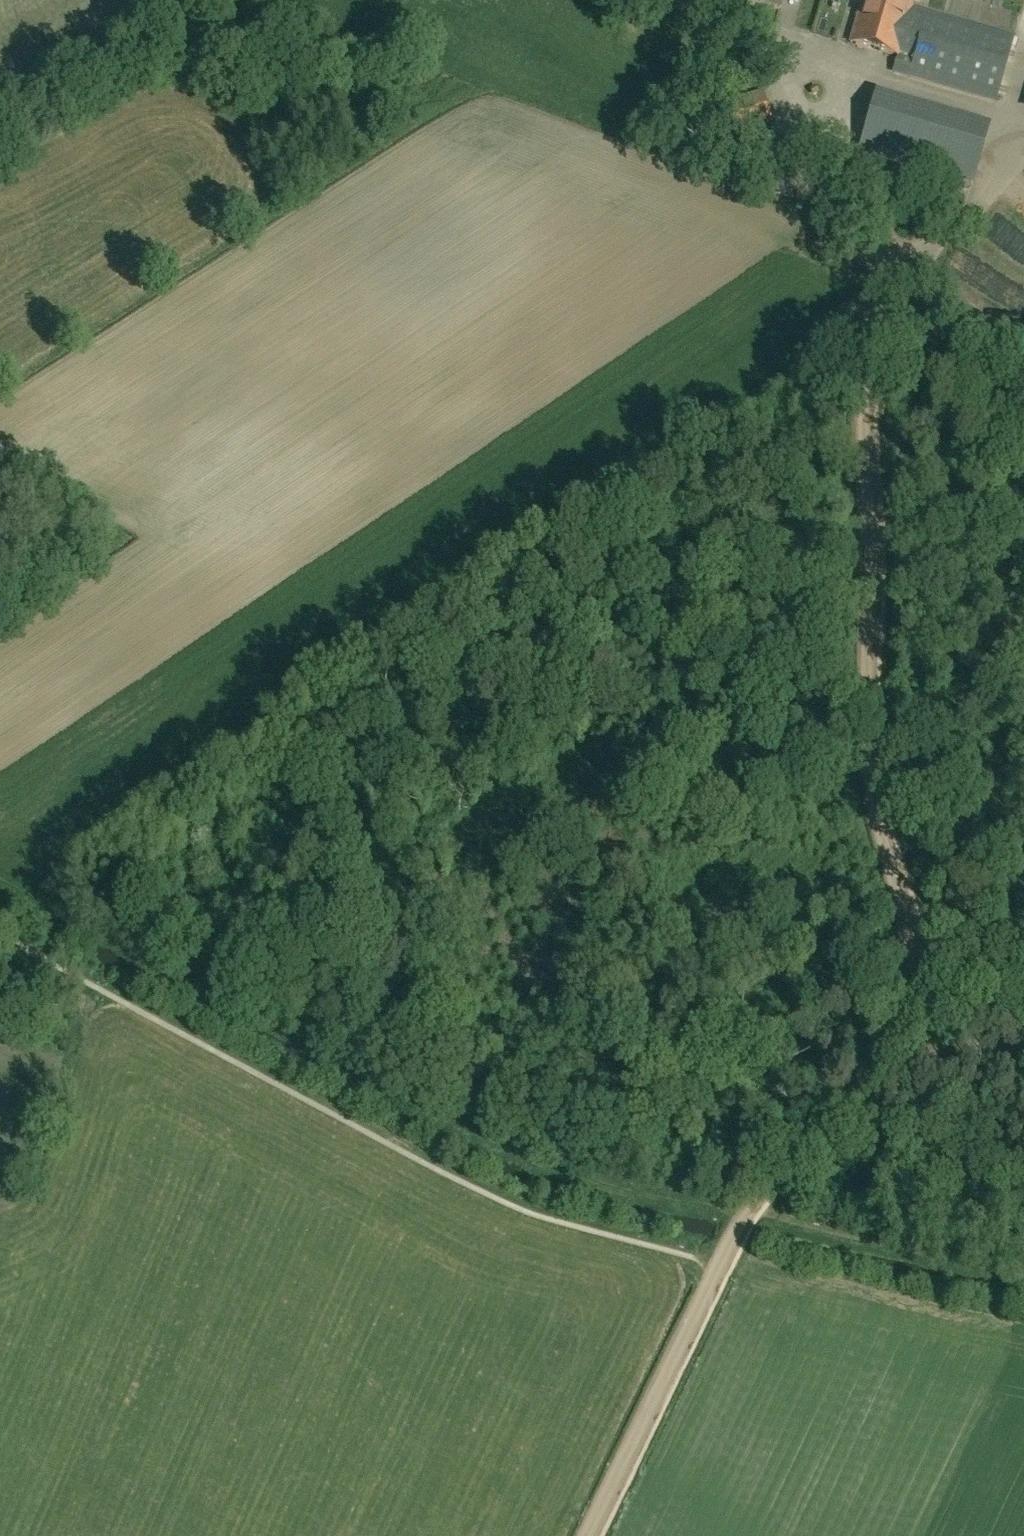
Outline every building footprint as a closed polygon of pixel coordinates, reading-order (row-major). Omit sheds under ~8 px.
[(912,0),(863,0),(850,43),(897,57),(899,53),(914,57),(909,77),(995,102),(1014,38),(910,7),(912,0)] [(984,140),(871,107),(859,150),(972,183),(984,140)]
